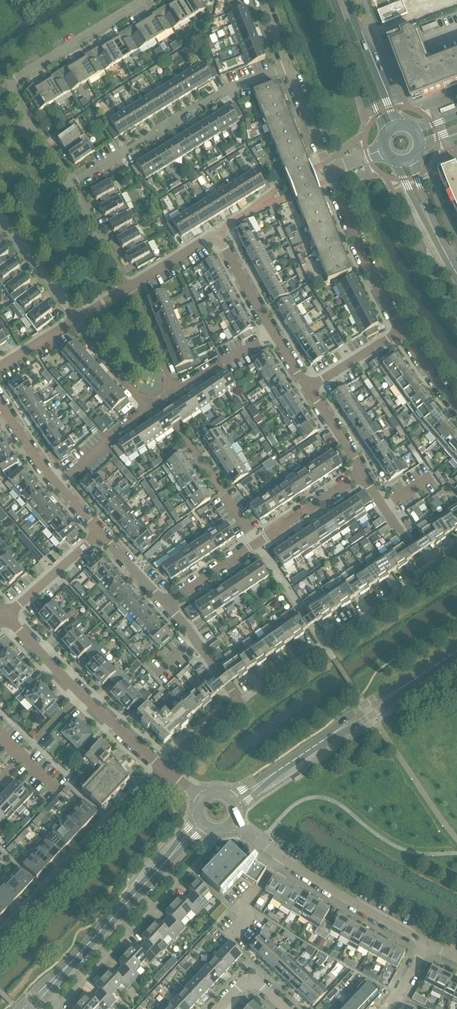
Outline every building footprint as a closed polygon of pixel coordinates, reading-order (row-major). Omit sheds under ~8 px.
[(178,2),(189,19),(206,9),(201,1),(200,0),(181,0),(178,2)] [(229,1),(227,2),(233,13),(243,9),(238,0),(228,0),(229,1)] [(384,26),(412,15),(415,22),(456,5),(456,0),(374,0),(384,26)] [(168,5),(160,10),(172,30),(189,19),(178,2),(169,7),(168,5)] [(245,8),(243,9),(233,13),(227,15),(231,25),(249,19),(245,8)] [(154,17),(144,23),(155,40),(172,30),(160,10),(152,15),(154,17)] [(253,29),(249,19),(231,25),(235,35),(253,29)] [(134,26),(126,30),(138,50),(155,40),(144,23),(135,28),(134,26)] [(257,39),(253,29),(235,35),(239,45),(257,39)] [(426,65),(425,64),(427,63),(418,38),(420,37),(417,29),(390,40),(390,41),(391,41),(392,44),(391,45),(393,49),(394,48),(402,69),(401,70),(413,102),(445,90),(444,88),(456,83),(456,53),(437,61),(438,63),(432,65),(433,67),(431,68),(426,65)] [(120,38),(111,43),(121,61),(138,50),(126,30),(118,35),(120,38)] [(261,49),(257,39),(239,45),(243,56),(261,49)] [(100,46),(92,51),(104,71),(121,61),(111,43),(102,49),(100,46)] [(265,59),(261,49),(243,56),(247,66),(265,59)] [(86,58),(77,64),(88,81),(104,71),(92,51),(84,56),(86,58)] [(66,67),(58,72),(71,92),(88,81),(77,64),(68,70),(66,67)] [(202,64),(193,70),(204,88),(209,84),(208,82),(217,77),(209,64),(204,67),(202,64)] [(193,70),(184,75),(193,91),(197,89),(198,91),(204,88),(193,70)] [(52,79),(43,85),(54,102),(71,92),(58,72),(51,77),(52,79)] [(184,75),(174,81),(184,97),(193,91),(184,75)] [(174,81),(165,87),(175,103),(184,97),(174,81)] [(54,102),(43,85),(34,90),(33,88),(24,93),(37,113),(54,102)] [(274,85),(273,85),(272,85),(271,85),(253,93),(285,174),(287,179),(293,196),(295,200),(327,282),(351,272),(346,259),(324,204),(319,192),(308,164),(303,152),(282,97),(280,97),(276,88),(276,87),(275,86),(274,85)] [(165,87),(156,92),(166,108),(175,103),(165,87)] [(156,92),(147,98),(156,114),(166,108),(156,92)] [(147,98),(138,104),(147,120),(156,114),(147,98)] [(85,99),(80,103),(83,107),(88,104),(85,99)] [(138,104),(128,109),(138,125),(147,120),(138,104)] [(223,108),(218,111),(229,129),(239,123),(237,120),(242,117),(234,104),(225,110),(223,108)] [(128,109),(119,115),(130,133),(135,130),(134,128),(138,125),(128,109)] [(213,117),(210,119),(220,134),(229,129),(218,111),(212,115),(213,117)] [(70,114),(64,118),(67,124),(73,120),(70,114)] [(130,133),(119,115),(110,121),(112,124),(106,127),(114,140),(123,134),(125,136),(130,133)] [(67,125),(62,117),(56,120),(62,128),(67,125)] [(210,119),(201,124),(211,140),(220,134),(210,119)] [(84,136),(73,121),(56,133),(60,139),(57,141),(64,151),(67,149),(81,138),(84,136)] [(201,124),(192,130),(201,146),(211,140),(201,124)] [(192,130),(182,136),(192,151),(201,146),(192,130)] [(67,149),(71,154),(68,156),(75,165),(95,151),(84,136),(81,138),(67,149)] [(182,136),(173,141),(183,157),(192,151),(182,136)] [(173,141),(164,147),(174,163),(183,157),(173,141)] [(164,147),(155,153),(164,168),(174,163),(164,147)] [(150,153),(144,156),(155,174),(164,168),(155,153),(151,155),(150,153)] [(155,174),(144,156),(139,160),(140,162),(131,167),(139,180),(144,177),(146,180),(155,174)] [(448,171),(447,170),(446,169),(444,168),(442,169),(441,170),(440,171),(439,173),(439,174),(445,189),(446,189),(453,205),(456,214),(456,168),(448,171)] [(255,171),(246,176),(255,192),(265,187),(255,171)] [(246,176),(236,182),(246,198),(254,193),(255,192),(246,176)] [(99,200),(102,205),(121,195),(117,189),(114,191),(108,181),(90,191),(96,201),(99,200)] [(236,182),(227,188),(237,204),(246,198),(236,182)] [(227,188),(218,193),(228,209),(237,204),(227,188)] [(218,193),(209,199),(218,215),(228,209),(218,193)] [(108,216),(111,221),(129,211),(121,195),(102,205),(99,207),(105,217),(108,216)] [(209,199),(199,205),(209,221),(218,215),(209,199)] [(199,205),(190,210),(200,226),(209,221),(199,205)] [(190,210),(181,216),(191,232),(200,226),(190,210)] [(117,232),(120,237),(138,227),(129,211),(111,221),(108,223),(114,233),(117,232)] [(191,232),(181,216),(172,222),(166,225),(174,238),(179,235),(181,238),(191,232)] [(255,234),(247,220),(235,227),(237,231),(236,231),(234,233),(237,238),(238,237),(240,242),(255,234)] [(125,248),(128,253),(147,243),(143,237),(140,239),(135,229),(138,228),(138,227),(120,237),(117,239),(122,249),(125,248)] [(240,242),(246,252),(261,244),(255,234),(240,242)] [(128,253),(125,255),(131,265),(134,264),(137,270),(156,259),(147,243),(128,253)] [(246,252),(251,262),(266,254),(261,244),(246,252)] [(9,262),(9,261),(5,256),(8,254),(1,245),(0,245),(0,268),(9,262)] [(251,262),(257,272),(272,264),(276,262),(271,252),(266,254),(251,262)] [(200,271),(204,277),(219,269),(216,264),(217,264),(214,258),(193,269),(195,273),(200,271)] [(3,289),(20,276),(16,271),(19,269),(12,259),(9,261),(9,262),(0,268),(0,284),(3,289)] [(257,272),(262,282),(277,274),(272,264),(257,272)] [(206,281),(209,287),(224,279),(219,269),(204,277),(199,280),(201,283),(206,281)] [(3,289),(14,303),(31,291),(31,290),(27,285),(30,283),(23,274),(20,276),(3,289)] [(262,282),(268,292),(282,284),(277,274),(262,282)] [(336,286),(341,296),(357,287),(352,277),(336,286)] [(208,296),(209,300),(229,289),(224,279),(209,287),(213,293),(208,296)] [(282,284),(268,292),(270,297),(269,298),(272,303),(288,295),(282,284)] [(341,296),(346,306),(362,297),(357,287),(341,296)] [(14,303),(25,317),(42,305),(38,300),(41,298),(34,288),(31,290),(31,291),(14,303)] [(217,309),(220,307),(235,299),(229,289),(209,300),(211,303),(213,303),(217,309)] [(147,298),(151,309),(168,302),(164,291),(147,298)] [(278,311),(282,316),(296,307),(290,297),(274,307),(277,312),(278,311)] [(346,306),(351,315),(367,307),(362,297),(346,306)] [(218,316),(220,320),(240,309),(235,299),(220,307),(224,313),(218,316)] [(151,309),(155,319),(172,312),(168,302),(151,309)] [(42,305),(25,317),(36,333),(53,320),(49,315),(52,313),(45,303),(42,305)] [(282,316),(288,326),(302,317),(296,307),(282,316)] [(351,315),(356,325),(372,316),(367,307),(351,315)] [(224,323),(227,329),(246,319),(240,309),(220,320),(222,324),(224,323)] [(155,319),(159,329),(176,322),(172,312),(155,319)] [(372,316),(356,325),(361,335),(364,333),(367,338),(378,333),(375,327),(377,326),(372,316)] [(288,326),(294,336),(308,327),(302,317),(288,326)] [(227,329),(226,330),(231,340),(238,337),(241,342),(252,336),(250,330),(253,329),(250,324),(249,324),(246,319),(227,329)] [(159,329),(163,339),(180,332),(176,322),(159,329)] [(0,325),(0,347),(6,343),(5,340),(10,336),(2,324),(0,325)] [(294,336),(300,345),(314,336),(308,327),(294,336)] [(163,339),(167,349),(184,342),(180,332),(163,339)] [(300,345),(306,355),(323,344),(317,334),(314,336),(300,345)] [(337,335),(332,338),(338,348),(344,345),(337,335)] [(61,354),(69,363),(83,350),(75,342),(61,354)] [(167,349),(171,359),(188,352),(184,342),(167,349)] [(323,344),(306,355),(309,360),(307,360),(311,366),(329,354),(323,344)] [(69,363),(76,371),(90,359),(83,350),(69,363)] [(255,368),(259,374),(273,365),(270,360),(271,359),(268,354),(265,356),(261,351),(251,358),(254,363),(248,368),(250,372),(255,368)] [(188,352),(171,359),(177,375),(191,369),(189,364),(192,362),(188,352)] [(379,367),(386,377),(402,365),(401,366),(397,362),(401,359),(397,354),(394,357),(391,352),(378,361),(381,364),(382,366),(379,367)] [(76,371),(83,379),(97,367),(90,359),(76,371)] [(373,370),(381,364),(378,361),(377,359),(369,365),(373,370)] [(258,384),(261,387),(279,374),(273,365),(259,374),(263,380),(258,384)] [(386,377),(393,386),(411,373),(407,369),(404,371),(401,367),(403,365),(402,365),(386,377)] [(83,379),(90,387),(104,375),(97,367),(83,379)] [(220,376),(217,378),(226,393),(236,386),(225,370),(221,373),(220,376)] [(393,386),(400,395),(416,384),(416,383),(414,385),(411,380),(414,378),(411,373),(393,386)] [(268,387),(272,393),(286,384),(279,374),(261,387),(263,391),(268,387)] [(90,387),(97,395),(111,383),(104,375),(90,387)] [(8,384),(17,398),(31,388),(26,379),(22,382),(18,377),(8,384)] [(211,380),(207,383),(217,399),(226,393),(217,378),(213,380),(211,380)] [(97,395),(104,403),(118,391),(111,383),(97,395)] [(202,388),(199,390),(208,405),(217,399),(207,383),(203,385),(202,388)] [(271,403),(273,406),(292,393),(286,384),(272,393),(268,396),(272,402),(271,403)] [(400,395),(406,405),(424,392),(421,387),(418,390),(414,385),(416,384),(400,395)] [(335,401),(338,405),(352,396),(346,386),(333,395),(331,396),(334,401),(335,401)] [(17,398),(23,406),(37,396),(31,388),(17,398)] [(193,392),(189,395),(200,411),(208,405),(199,390),(195,392),(193,392)] [(118,391),(104,403),(112,412),(114,410),(118,414),(130,404),(118,391)] [(406,405),(413,414),(429,402),(427,403),(424,398),(427,396),(424,392),(406,405)] [(277,409),(281,415),(298,403),(292,393),(273,406),(275,409),(277,409)] [(23,406),(28,415),(43,405),(46,403),(40,394),(37,396),(23,406)] [(184,400),(181,402),(191,417),(200,411),(189,395),(185,397),(184,400)] [(338,405),(345,415),(359,405),(352,396),(338,405)] [(171,408),(168,411),(176,424),(180,421),(181,423),(191,417),(181,402),(177,404),(175,404),(171,407),(171,408)] [(413,414),(420,424),(438,410),(434,406),(431,408),(428,403),(429,402),(413,414)] [(284,422),(286,425),(305,412),(298,403),(281,415),(285,421),(284,422)] [(28,415),(34,423),(49,413),(43,405),(28,415)] [(345,415),(351,424),(365,415),(359,405),(345,415)] [(254,406),(247,410),(250,415),(257,411),(254,406)] [(420,424),(429,433),(444,420),(443,420),(442,421),(438,417),(441,414),(438,410),(420,424)] [(34,423),(40,432),(58,420),(52,411),(49,413),(34,423)] [(157,418),(154,420),(164,435),(173,428),(172,427),(176,424),(168,411),(163,414),(162,412),(158,415),(157,418)] [(244,419),(247,423),(251,421),(245,411),(240,414),(243,419),(244,419)] [(293,425),(297,431),(311,422),(305,412),(286,425),(288,428),(293,425)] [(351,424),(358,434),(372,424),(365,415),(351,424)] [(253,419),(257,425),(262,422),(258,416),(253,419)] [(93,422),(103,433),(108,428),(98,417),(93,422)] [(40,432),(46,440),(60,430),(64,428),(59,419),(58,420),(40,432)] [(148,422),(144,425),(155,441),(164,435),(154,420),(150,423),(148,422)] [(429,433),(436,442),(453,427),(449,423),(446,426),(442,422),(444,420),(429,433)] [(90,422),(86,425),(93,434),(97,431),(90,422)] [(311,422),(297,431),(301,437),(296,440),(299,444),(319,431),(315,426),(314,426),(311,422)] [(358,434),(364,443),(378,434),(372,424),(358,434)] [(139,430),(136,432),(146,447),(155,441),(144,425),(140,427),(139,430)] [(207,445),(209,448),(227,436),(221,427),(202,440),(204,444),(207,445)] [(444,450),(456,439),(456,438),(453,434),(456,431),(453,427),(436,442),(444,450)] [(46,440),(52,449),(66,439),(60,430),(46,440)] [(130,434),(126,437),(137,453),(146,447),(136,432),(132,435),(130,434)] [(364,443),(370,453),(384,443),(378,434),(364,443)] [(272,448),(277,444),(271,435),(266,438),(272,448)] [(211,454),(214,458),(230,447),(234,445),(228,436),(227,436),(209,448),(212,452),(211,454)] [(66,439),(52,449),(61,462),(71,455),(70,454),(74,451),(72,448),(75,446),(69,437),(66,439)] [(137,453),(126,437),(122,439),(122,442),(112,448),(119,459),(125,455),(128,459),(137,453)] [(451,459),(456,454),(456,439),(444,450),(451,459)] [(370,453),(377,462),(391,453),(384,443),(370,453)] [(12,455),(6,447),(0,450),(0,462),(12,455)] [(219,463),(221,466),(236,456),(230,447),(214,458),(216,462),(219,463)] [(414,450),(411,453),(419,465),(423,463),(414,450)] [(332,452),(322,458),(331,473),(335,470),(336,471),(343,466),(342,465),(341,466),(339,464),(341,463),(340,461),(340,460),(339,459),(338,458),(338,457),(337,456),(336,456),(335,457),(332,452)] [(377,462),(383,471),(397,462),(391,453),(377,462)] [(168,476),(171,474),(186,464),(183,460),(184,458),(181,454),(162,467),(168,476)] [(3,473),(10,469),(14,475),(20,470),(20,469),(17,465),(12,455),(0,462),(0,469),(3,473)] [(223,472),(226,476),(242,465),(236,456),(221,466),(224,470),(223,472)] [(322,458),(313,464),(323,479),(331,473),(322,458)] [(397,462),(383,471),(386,476),(385,477),(389,482),(408,469),(401,459),(397,462)] [(171,474),(177,483),(193,472),(191,468),(188,467),(186,464),(171,474)] [(313,464),(304,470),(314,485),(323,479),(313,464)] [(242,465),(226,476),(228,480),(231,481),(233,484),(248,475),(242,465)] [(8,480),(14,488),(27,477),(20,469),(20,470),(14,475),(10,469),(3,473),(8,480)] [(304,470),(295,476),(305,491),(314,485),(304,470)] [(177,483),(183,492),(198,482),(195,478),(196,476),(193,472),(177,483)] [(79,483),(90,496),(105,482),(104,481),(104,479),(101,477),(100,476),(98,474),(92,479),(88,475),(79,483)] [(129,475),(126,478),(133,486),(136,483),(129,475)] [(295,476),(286,482),(296,497),(305,491),(295,476)] [(14,488),(21,496),(34,484),(27,477),(14,488)] [(284,479),(275,485),(287,503),(296,497),(286,482),(284,479)] [(90,496),(97,503),(112,490),(110,488),(111,487),(108,484),(107,484),(105,482),(90,496)] [(180,494),(186,503),(205,490),(203,486),(200,485),(198,482),(183,492),(180,494)] [(19,498),(25,506),(41,492),(34,484),(21,496),(19,498)] [(266,491),(268,495),(278,509),(287,503),(275,485),(266,491)] [(97,503),(104,511),(119,497),(113,489),(112,490),(97,503)] [(205,490),(186,503),(192,512),(210,500),(208,496),(208,494),(205,490)] [(364,491),(354,497),(358,503),(367,496),(364,491)] [(25,506),(32,514),(48,500),(41,492),(25,506)] [(268,495),(259,501),(269,515),(278,509),(268,495)] [(371,502),(367,496),(358,503),(362,508),(371,502)] [(104,511),(110,519),(126,505),(119,497),(104,511)] [(354,499),(345,504),(357,521),(366,515),(362,508),(358,503),(354,497),(354,498),(354,499)] [(32,514),(39,522),(54,508),(48,500),(32,514)] [(269,515),(259,501),(250,507),(260,522),(260,521),(269,515)] [(164,505),(170,514),(174,511),(168,502),(164,505)] [(159,504),(155,506),(161,515),(165,512),(159,504)] [(345,504),(337,510),(348,527),(357,521),(345,504)] [(110,519),(117,526),(130,515),(133,512),(126,505),(110,519)] [(456,526),(456,505),(447,511),(456,526)] [(39,522),(45,529),(61,516),(54,508),(39,522)] [(337,510),(328,516),(339,533),(348,527),(337,510)] [(174,511),(170,514),(176,523),(180,520),(174,511)] [(449,534),(454,531),(455,533),(456,531),(456,526),(447,511),(438,518),(449,534)] [(117,526),(124,534),(137,523),(130,515),(117,526)] [(45,529),(52,537),(68,523),(61,516),(45,529)] [(328,516),(319,522),(330,539),(339,533),(328,516)] [(382,518),(372,524),(375,529),(385,523),(382,518)] [(428,524),(441,542),(445,539),(444,537),(449,534),(438,518),(428,524)] [(124,534),(131,542),(146,528),(140,520),(137,523),(124,534)] [(311,527),(310,528),(319,543),(321,545),(330,539),(319,522),(311,527)] [(68,523),(52,537),(59,545),(64,540),(66,539),(70,544),(79,536),(68,523)] [(225,524),(215,530),(225,544),(234,538),(235,539),(225,524)] [(416,546),(420,553),(435,544),(436,545),(441,542),(428,524),(419,530),(425,540),(416,546)] [(388,525),(377,532),(381,537),(391,530),(388,525)] [(204,533),(206,536),(216,550),(225,544),(215,530),(213,527),(204,533)] [(146,528),(131,542),(142,554),(151,546),(147,542),(154,536),(146,528)] [(310,528),(301,534),(310,549),(319,543),(310,528)] [(22,534),(18,538),(22,543),(26,539),(22,534)] [(301,534),(292,541),(301,555),(304,558),(313,552),(310,549),(301,534)] [(372,542),(378,539),(375,534),(369,537),(372,542)] [(206,536),(197,542),(207,556),(216,550),(206,536)] [(369,544),(365,539),(359,544),(362,548),(369,544)] [(35,544),(39,549),(44,545),(40,540),(35,544)] [(292,541),(283,547),(292,561),(301,555),(292,541)] [(197,542),(188,548),(198,562),(207,556),(197,542)] [(387,544),(403,567),(407,564),(406,563),(420,553),(416,546),(406,552),(400,543),(394,547),(391,542),(387,544)] [(381,556),(392,572),(397,569),(398,570),(403,567),(387,544),(384,547),(387,552),(381,556)] [(44,545),(39,549),(43,553),(48,549),(44,545)] [(340,545),(336,548),(337,550),(339,553),(344,551),(340,545)] [(1,577),(15,565),(16,563),(12,558),(14,555),(7,547),(0,554),(0,557),(2,560),(0,561),(0,576),(1,577)] [(292,561),(283,547),(279,549),(279,548),(272,553),(272,554),(273,553),(275,556),(274,557),(274,558),(274,559),(275,560),(276,561),(276,562),(277,562),(278,563),(280,562),(283,567),(292,561)] [(34,548),(29,552),(39,563),(43,559),(34,548)] [(188,548),(179,554),(189,568),(190,570),(196,566),(195,564),(198,562),(188,548)] [(144,557),(148,561),(154,554),(151,550),(144,557)] [(90,580),(91,580),(106,566),(95,553),(86,561),(90,566),(83,572),(90,580)] [(179,554),(170,560),(180,575),(189,568),(179,554)] [(368,557),(384,580),(388,577),(387,575),(392,572),(381,556),(375,560),(372,555),(368,557)] [(362,568),(373,585),(378,582),(379,583),(384,580),(368,557),(365,559),(368,564),(362,568)] [(180,575),(170,560),(161,566),(164,571),(163,572),(163,574),(164,575),(164,576),(165,577),(166,578),(167,579),(169,578),(171,581),(169,582),(170,582),(177,578),(176,577),(180,575)] [(252,567),(249,569),(259,584),(268,577),(265,572),(266,571),(266,570),(265,569),(265,568),(265,567),(264,566),(263,566),(262,565),(260,566),(258,563),(260,562),(259,561),(252,566),(252,567)] [(15,565),(1,577),(2,578),(2,581),(5,584),(7,584),(9,586),(19,577),(21,579),(26,574),(21,568),(19,570),(15,565)] [(91,580),(98,587),(113,573),(106,566),(91,580)] [(349,570),(365,593),(369,590),(368,588),(373,585),(362,568),(356,572),(353,567),(349,570)] [(249,569),(240,575),(250,590),(259,584),(249,569)] [(343,581),(354,598),(359,594),(360,596),(365,593),(349,570),(346,572),(349,577),(343,581)] [(98,587),(105,595),(120,581),(113,573),(98,587)] [(240,575),(231,581),(241,596),(250,590),(240,575)] [(330,582),(346,606),(350,602),(349,601),(354,598),(343,581),(340,577),(334,581),(334,580),(330,582)] [(105,595),(111,602),(127,588),(120,581),(105,595)] [(231,581),(222,587),(232,602),(241,596),(231,581)] [(324,594),(335,610),(340,607),(341,609),(346,606),(330,582),(327,585),(330,590),(324,594)] [(63,590),(73,601),(78,597),(68,586),(63,590)] [(222,587),(213,593),(223,608),(225,611),(234,605),(232,602),(222,587)] [(111,602),(118,610),(134,596),(127,588),(111,602)] [(213,593),(204,599),(214,614),(223,608),(213,593)] [(311,595),(327,618),(331,615),(330,614),(335,610),(324,594),(318,598),(315,593),(311,595)] [(307,619),(312,626),(316,623),(321,620),(322,621),(327,618),(311,595),(308,597),(311,602),(305,607),(311,616),(307,619)] [(124,618),(128,615),(141,603),(134,596),(118,610),(117,611),(124,618)] [(198,610),(201,615),(206,623),(216,617),(214,614),(204,599),(195,605),(194,605),(198,610)] [(45,623),(47,624),(60,612),(56,607),(57,605),(52,600),(47,604),(49,606),(39,615),(40,617),(40,620),(43,623),(45,623)] [(128,615),(135,622),(148,611),(141,603),(128,615)] [(184,611),(188,616),(198,610),(194,605),(195,605),(195,604),(184,611)] [(283,615),(299,638),(303,634),(302,633),(312,626),(307,619),(302,622),(293,609),(287,613),(286,612),(283,615)] [(192,622),(201,615),(198,610),(188,616),(192,622)] [(65,617),(60,612),(47,624),(48,625),(47,628),(50,631),(53,632),(54,633),(63,625),(67,630),(76,622),(79,619),(72,611),(65,617)] [(138,633),(140,631),(154,618),(148,611),(135,622),(131,626),(138,633)] [(274,622),(277,626),(288,643),(293,639),(294,641),(299,638),(283,615),(279,617),(280,618),(274,622)] [(146,637),(147,638),(161,626),(154,618),(140,631),(142,633),(142,634),(144,637),(146,637)] [(246,621),(250,627),(255,624),(252,621),(250,618),(246,621)] [(69,650),(70,651),(83,639),(79,634),(83,630),(76,622),(67,630),(71,634),(62,642),(63,643),(63,646),(66,649),(69,650)] [(264,628),(280,651),(285,648),(283,646),(288,643),(277,626),(271,630),(267,625),(264,628)] [(161,626),(147,638),(149,640),(149,642),(151,644),(152,644),(158,651),(173,638),(161,626)] [(258,639),(270,656),(274,652),(276,654),(280,651),(264,628),(261,630),(264,635),(258,639)] [(87,652),(91,656),(99,648),(92,640),(90,642),(85,637),(83,639),(70,651),(71,652),(71,654),(74,658),(76,658),(78,660),(87,652)] [(245,641),(261,664),(266,661),(265,659),(270,656),(258,639),(252,643),(249,638),(245,641)] [(208,648),(211,652),(222,645),(219,640),(208,648)] [(239,652),(251,669),(256,665),(257,667),(261,664),(245,641),(242,643),(245,648),(239,652)] [(110,653),(102,645),(99,648),(91,656),(95,660),(86,669),(87,670),(87,673),(91,676),(93,676),(94,677),(107,665),(109,663),(104,658),(110,653)] [(0,673),(17,657),(13,653),(11,655),(7,650),(5,652),(0,647),(0,672),(0,673)] [(227,654),(243,677),(247,674),(246,672),(251,669),(239,652),(234,656),(230,652),(227,654)] [(218,682),(223,689),(232,682),(237,678),(238,680),(243,677),(227,654),(223,656),(227,661),(221,666),(227,675),(218,682)] [(0,673),(9,681),(23,667),(19,663),(21,661),(17,657),(0,673)] [(18,688),(23,693),(34,682),(29,678),(31,676),(27,672),(29,670),(25,665),(23,667),(9,681),(17,690),(18,688)] [(111,677),(115,681),(124,673),(116,665),(112,669),(107,665),(94,677),(95,678),(95,681),(98,684),(101,684),(102,686),(111,677)] [(118,701),(119,702),(132,690),(127,685),(131,681),(124,673),(115,681),(119,686),(110,694),(112,696),(112,698),(115,701),(118,701)] [(193,688),(207,705),(211,702),(210,700),(223,689),(218,682),(209,690),(202,681),(193,688)] [(33,706),(34,707),(50,691),(46,687),(44,689),(40,685),(38,686),(34,682),(23,693),(15,700),(20,705),(24,701),(31,709),(33,706)] [(177,700),(182,705),(192,716),(197,711),(202,707),(203,709),(207,705),(193,688),(184,696),(178,688),(171,694),(177,700)] [(132,690),(119,702),(120,704),(120,706),(123,709),(126,710),(127,711),(136,703),(140,707),(151,696),(147,691),(144,694),(141,691),(137,695),(132,690)] [(50,691),(34,707),(42,716),(44,714),(48,718),(59,708),(55,703),(56,702),(52,697),(54,696),(50,691)] [(152,699),(155,702),(163,695),(160,692),(152,699)] [(174,703),(177,700),(171,694),(170,692),(167,695),(174,703)] [(192,716),(182,705),(169,717),(164,713),(160,717),(147,704),(136,715),(143,721),(141,723),(147,730),(151,727),(153,729),(152,730),(164,743),(175,732),(173,730),(177,727),(181,731),(188,724),(186,722),(192,716)] [(17,724),(21,720),(17,716),(13,720),(17,724)] [(62,735),(71,743),(86,727),(82,723),(80,724),(76,720),(74,722),(69,718),(56,732),(61,737),(62,735)] [(86,727),(71,743),(79,751),(81,749),(86,754),(96,743),(91,739),(93,737),(88,732),(90,731),(86,727)] [(45,741),(40,746),(45,751),(50,746),(45,741)] [(100,743),(83,761),(94,770),(96,768),(103,773),(84,794),(101,810),(129,781),(124,775),(126,773),(110,753),(100,743)] [(72,767),(67,763),(63,767),(68,772),(72,767)] [(20,786),(13,779),(7,786),(9,788),(7,791),(22,805),(35,792),(28,786),(24,791),(19,786),(20,786)] [(7,791),(0,798),(0,799),(15,813),(22,805),(7,791)] [(0,799),(0,814),(5,818),(8,821),(15,813),(0,799)] [(72,808),(75,811),(89,823),(96,815),(80,800),(72,808)] [(72,808),(65,816),(68,818),(81,831),(89,823),(75,811),(72,808)] [(68,818),(60,826),(74,839),(81,831),(68,818)] [(60,826),(53,834),(66,847),(74,839),(60,826)] [(44,837),(43,839),(59,855),(66,847),(53,834),(50,831),(47,833),(44,837)] [(35,847),(38,850),(51,862),(59,855),(43,839),(35,847)] [(201,876),(220,893),(238,873),(244,879),(256,887),(265,871),(254,864),(257,860),(253,857),(247,863),(229,846),(201,876)] [(38,850),(31,857),(31,858),(44,870),(51,862),(38,850)] [(31,858),(31,857),(28,854),(20,863),(36,879),(44,870),(31,858)] [(8,875),(11,878),(25,891),(33,882),(16,867),(8,875)] [(264,891),(274,897),(283,883),(273,877),(264,891)] [(11,878),(4,886),(17,898),(25,891),(11,878)] [(192,893),(188,897),(202,910),(208,904),(203,899),(209,893),(196,881),(188,889),(192,893)] [(272,900),(281,906),(292,888),(283,883),(274,897),(272,900)] [(0,890),(0,897),(10,906),(17,898),(4,886),(0,890)] [(290,912),(301,894),(292,888),(281,906),(280,907),(290,912)] [(290,912),(299,918),(310,900),(301,894),(290,912)] [(3,914),(10,906),(0,897),(0,912),(3,914)] [(181,897),(173,905),(186,918),(191,912),(196,916),(202,910),(188,897),(185,901),(181,897)] [(299,918),(308,923),(319,906),(310,900),(299,918)] [(169,917),(165,921),(179,935),(185,928),(180,924),(186,918),(173,905),(165,914),(169,917)] [(215,923),(216,923),(228,910),(222,905),(210,918),(215,923)] [(314,934),(320,938),(329,923),(323,920),(329,912),(319,906),(308,923),(317,929),(314,934)] [(330,932),(339,937),(348,923),(338,917),(333,926),(329,923),(320,938),(325,941),(330,932)] [(157,922),(150,930),(163,942),(168,936),(173,941),(179,935),(165,921),(161,925),(157,922)] [(339,937),(349,943),(357,928),(348,923),(339,937)] [(356,951),(358,948),(366,933),(357,928),(349,943),(347,946),(356,951)] [(146,942),(142,946),(156,959),(162,953),(157,948),(163,942),(150,930),(142,938),(146,942)] [(249,947),(257,955),(269,943),(264,938),(267,935),(263,930),(256,937),(257,939),(249,947)] [(358,948),(368,953),(376,939),(366,933),(358,948)] [(320,938),(315,947),(320,950),(325,941),(320,938)] [(368,953),(377,958),(385,944),(376,939),(368,953)] [(229,943),(221,951),(234,963),(242,955),(229,943)] [(257,955),(265,962),(277,950),(269,943),(257,955)] [(377,958),(387,964),(395,949),(385,944),(377,958)] [(134,946),(127,954),(140,966),(145,961),(150,965),(156,959),(142,946),(138,950),(134,946)] [(265,962),(273,970),(287,955),(280,947),(277,950),(265,962)] [(309,947),(306,951),(305,953),(311,957),(315,951),(309,947)] [(395,949),(387,964),(396,969),(402,960),(403,960),(403,957),(403,956),(405,955),(395,949)] [(221,951),(214,959),(227,971),(234,963),(221,951)] [(318,953),(316,957),(319,960),(323,964),(325,962),(327,958),(318,953)] [(123,966),(119,970),(133,983),(139,977),(134,972),(140,966),(127,954),(119,962),(123,966)] [(273,970),(281,977),(295,962),(287,955),(273,970)] [(214,959),(206,966),(220,979),(227,971),(214,959)] [(281,977),(289,985),(303,970),(295,962),(281,977)] [(173,967),(169,963),(165,967),(169,971),(173,967)] [(206,966),(199,974),(212,987),(220,979),(206,966)] [(424,983),(434,988),(441,973),(431,968),(430,971),(428,972),(429,974),(424,983)] [(111,970),(104,979),(117,991),(122,985),(127,990),(133,983),(119,970),(115,974),(111,970)] [(289,985),(297,992),(311,977),(303,970),(289,985)] [(349,973),(345,978),(349,981),(353,977),(349,973)] [(432,992),(441,997),(451,978),(441,973),(434,988),(432,992)] [(199,974),(192,982),(205,994),(212,987),(199,974)] [(297,992),(304,1000),(319,984),(311,977),(297,992)] [(349,981),(345,978),(340,982),(344,986),(349,981)] [(451,1002),(456,990),(456,981),(451,978),(441,997),(451,1002)] [(100,990),(96,994),(110,1008),(116,1001),(111,997),(117,991),(104,979),(96,987),(100,990)] [(366,979),(357,989),(373,1004),(381,996),(379,995),(384,989),(366,979)] [(192,982),(184,990),(197,1002),(205,994),(192,982)] [(319,984),(304,1000),(313,1007),(327,992),(319,984)] [(334,989),(330,993),(334,997),(338,992),(334,989)] [(349,997),(362,1008),(368,1008),(373,1004),(357,989),(349,997)] [(177,998),(189,1008),(191,1008),(197,1002),(184,990),(177,998)] [(334,997),(330,993),(325,998),(329,1002),(334,997)] [(80,1003),(87,1008),(109,1008),(110,1008),(96,994),(92,998),(88,995),(80,1003)] [(415,994),(411,1000),(424,1006),(427,1000),(415,994)] [(342,1005),(346,1008),(362,1008),(349,997),(342,1005)] [(169,1006),(173,1008),(189,1008),(177,998),(169,1006)]
